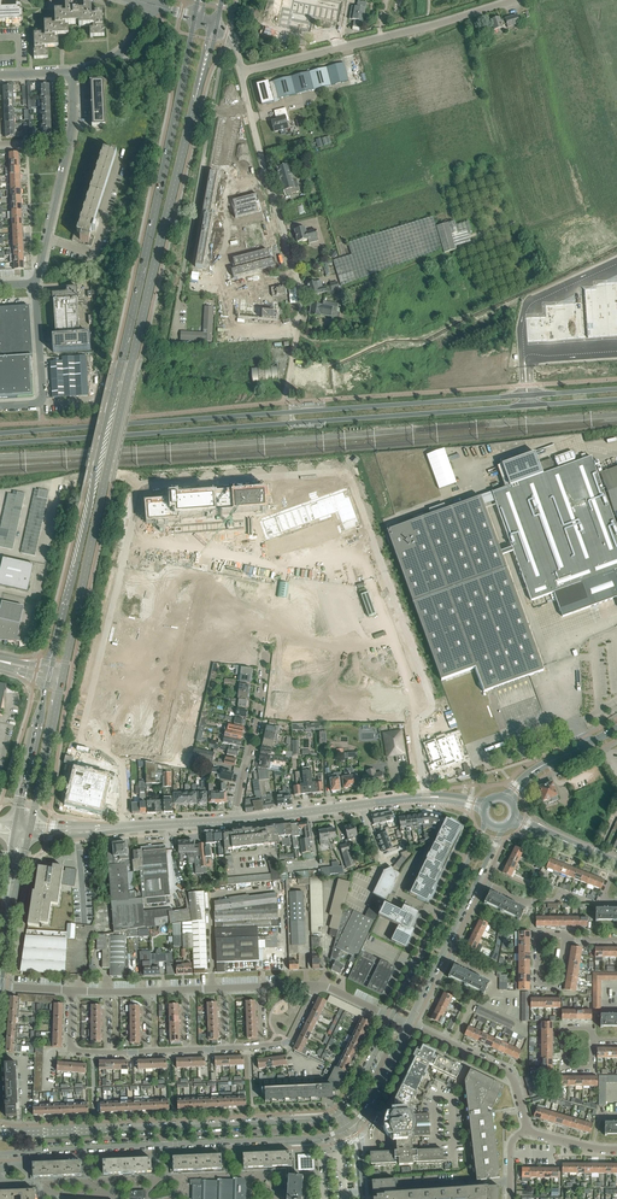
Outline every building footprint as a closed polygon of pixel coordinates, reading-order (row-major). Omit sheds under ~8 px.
[(22,5),(16,5),(16,8),(2,8),(2,0),(0,0),(0,21),(23,20),(22,5)] [(83,2),(83,1),(80,1),(80,0),(50,0),(58,0),(58,2),(61,2),(62,11),(54,12),(55,26),(52,26),(52,23),(44,23),(45,37),(42,37),(41,34),(34,34),(35,51),(34,51),(34,59),(48,58),(48,50),(45,51),(45,47),(58,47),(58,39),(55,39),(55,36),(69,35),(68,28),(65,28),(65,25),(78,24),(79,27),(92,26),(93,29),(90,29),(90,37),(104,36),(104,29),(103,29),(102,12),(95,12),(95,16),(91,16),(91,2),(83,2)] [(279,24),(308,30),(311,16),(337,21),(341,3),(326,0),(284,0),(279,24)] [(349,19),(354,20),(363,22),(366,3),(358,1),(356,7),(352,6),(349,19)] [(361,28),(363,22),(354,20),(353,27),(361,28)] [(253,33),(251,41),(256,43),(259,34),(253,33)] [(268,81),(256,84),(260,99),(262,104),(267,103),(268,104),(274,102),(273,100),(278,98),(278,99),(284,97),(331,85),(349,80),(344,63),(326,68),(274,81),(271,82),(269,83),(268,81)] [(103,82),(89,83),(91,105),(104,104),(103,82)] [(14,89),(14,87),(14,83),(8,83),(8,87),(3,87),(4,94),(13,94),(13,89),(14,89)] [(105,126),(104,104),(91,105),(92,127),(93,127),(99,127),(105,126)] [(278,120),(272,122),(274,132),(288,128),(286,121),(289,121),(286,108),(274,111),(276,118),(277,118),(278,120)] [(51,136),(51,128),(41,128),(41,132),(42,132),(42,136),(51,136)] [(88,236),(115,154),(111,153),(104,150),(77,232),(75,232),(72,240),(80,243),(80,241),(88,243),(87,245),(90,246),(93,237),(88,236)] [(288,164),(277,167),(285,195),(296,192),(299,191),(296,180),(293,181),(288,164)] [(235,171),(237,176),(249,172),(248,167),(235,171)] [(205,216),(195,267),(203,269),(212,217),(210,217),(218,174),(210,172),(202,216),(205,216)] [(257,194),(233,201),(235,208),(259,202),(257,194)] [(256,205),(233,211),(235,218),(261,212),(261,211),(259,211),(257,204),(256,204),(256,205)] [(250,236),(247,237),(250,247),(262,244),(260,234),(263,233),(260,222),(247,226),(250,236)] [(305,227),(294,230),(297,242),(313,238),(314,241),(318,240),(317,237),(318,237),(316,230),(306,232),(305,227)] [(270,257),(268,251),(271,250),(271,249),(233,259),(235,266),(270,257)] [(274,259),(231,270),(233,277),(276,266),(274,259)] [(321,280),(308,284),(307,284),(310,296),(327,291),(326,287),(323,287),(321,280)] [(337,282),(330,284),(332,291),(339,289),(337,282)] [(285,286),(271,288),(273,297),(281,296),(280,294),(285,294),(285,291),(285,286)] [(78,300),(78,293),(77,287),(66,288),(67,292),(52,294),(52,302),(53,301),(56,336),(52,336),(53,352),(58,352),(91,350),(91,347),(90,336),(90,333),(83,334),(80,334),(77,300),(78,300)] [(242,299),(242,301),(245,301),(244,307),(273,309),(274,303),(278,303),(278,302),(242,299)] [(311,303),(309,315),(321,317),(321,315),(335,318),(338,303),(323,301),(322,305),(311,303)] [(0,308),(0,359),(32,357),(33,357),(29,306),(0,308)] [(181,331),(180,340),(211,342),(213,307),(205,306),(203,333),(181,331)] [(240,309),(240,317),(276,320),(277,312),(240,309)] [(62,361),(51,362),(50,362),(52,398),(88,396),(86,356),(62,357),(62,361)] [(32,357),(0,359),(0,399),(34,397),(31,357),(32,357)] [(278,366),(251,368),(252,382),(279,380),(278,366)] [(558,466),(575,459),(572,451),(555,457),(558,466)] [(492,493),(531,601),(553,593),(562,617),(616,597),(616,598),(616,581),(613,571),(616,570),(616,528),(591,457),(543,474),(535,453),(514,460),(512,455),(500,460),(510,486),(492,493)] [(551,458),(540,463),(544,472),(555,468),(551,458)] [(616,521),(616,467),(600,473),(616,521)] [(278,515),(263,521),(268,537),(338,511),(344,527),(341,528),(342,532),(359,525),(347,490),(332,496),(333,498),(310,506),(310,504),(304,506),(305,508),(279,517),(278,515)] [(162,500),(147,501),(148,522),(179,520),(178,516),(202,514),(202,513),(206,513),(206,514),(207,513),(207,512),(211,512),(211,513),(215,513),(214,512),(218,512),(218,513),(222,512),(222,511),(226,511),(226,512),(229,512),(229,511),(233,511),(233,512),(236,511),(236,509),(240,509),(240,511),(243,511),(243,509),(247,508),(247,510),(251,510),(250,508),(254,508),(255,510),(258,510),(258,508),(262,507),(262,509),(265,509),(264,500),(268,500),(267,492),(263,492),(263,494),(177,501),(176,497),(161,498),(162,500)] [(431,515),(387,531),(406,583),(441,681),(475,669),(484,692),(489,690),(492,689),(495,688),(500,686),(506,684),(511,682),(516,680),(522,678),(527,677),(530,676),(535,674),(544,671),(481,497),(446,509),(444,504),(429,510),(431,515)] [(138,529),(136,535),(148,538),(150,532),(138,529)] [(136,535),(135,541),(147,544),(148,538),(136,535)] [(167,538),(164,549),(169,551),(172,539),(167,538)] [(172,539),(169,551),(175,552),(178,540),(172,539)] [(178,540),(175,552),(180,553),(183,542),(178,540)] [(135,541),(134,547),(145,549),(147,544),(135,541)] [(183,542),(180,553),(185,555),(188,543),(183,542)] [(188,543),(185,555),(191,556),(193,544),(188,543)] [(193,544),(191,556),(196,557),(199,546),(193,544)] [(199,546),(196,557),(202,559),(205,547),(199,546)] [(134,547),(132,552),(144,555),(145,549),(134,547)] [(132,552),(131,558),(143,561),(144,555),(132,552)] [(0,571),(0,586),(28,592),(34,565),(3,558),(0,571)] [(131,558),(130,563),(141,566),(143,561),(131,558)] [(130,563),(128,569),(140,572),(141,566),(130,563)] [(185,569),(184,576),(196,579),(197,572),(185,569)] [(127,575),(125,581),(137,584),(138,578),(127,575)] [(184,576),(182,582),(194,585),(196,579),(184,576)] [(125,581),(124,587),(136,590),(137,584),(125,581)] [(182,582),(181,588),(192,591),(194,585),(182,582)] [(124,587),(123,592),(134,595),(136,590),(124,587)] [(181,588),(179,595),(191,598),(192,591),(181,588)] [(123,592),(121,598),(133,601),(134,595),(123,592)] [(179,595),(178,601),(189,604),(191,598),(179,595)] [(121,598),(120,604),(131,606),(133,601),(121,598)] [(178,601),(176,607),(188,610),(189,604),(178,601)] [(16,640),(24,607),(2,602),(0,610),(0,640),(16,640)] [(120,604),(118,609),(130,612),(131,606),(120,604)] [(176,607),(175,614),(186,617),(188,610),(176,607)] [(118,609),(117,615),(121,616),(120,617),(128,619),(130,612),(118,609)] [(175,614),(173,620),(185,623),(186,617),(175,614)] [(173,620),(171,627),(179,629),(180,628),(183,629),(185,623),(173,620)] [(114,627),(113,633),(119,634),(124,635),(126,628),(118,626),(118,628),(114,627)] [(113,633),(111,638),(123,641),(124,635),(119,634),(113,633)] [(111,638),(110,644),(122,647),(123,641),(111,638)] [(168,639),(167,646),(178,649),(180,643),(176,642),(176,641),(168,639)] [(110,644),(109,649),(120,652),(122,647),(110,644)] [(167,646),(165,652),(177,655),(178,649),(167,646)] [(109,649),(107,655),(119,658),(120,652),(109,649)] [(165,652),(164,658),(175,661),(177,655),(165,652)] [(107,655),(106,661),(118,664),(119,658),(107,655)] [(164,658),(162,665),(174,668),(175,661),(164,658)] [(106,661),(104,667),(116,669),(118,664),(106,661)] [(162,665),(160,672),(165,674),(165,673),(172,674),(174,668),(162,665)] [(233,666),(233,669),(237,669),(237,671),(236,674),(241,675),(252,676),(252,673),(252,669),(241,668),(242,667),(233,666)] [(103,673),(101,679),(113,681),(115,676),(103,673)] [(251,680),(252,676),(241,675),(240,682),(250,683),(251,680)] [(101,679),(100,684),(112,687),(113,681),(101,679)] [(159,679),(157,687),(168,690),(170,683),(163,682),(163,681),(159,679)] [(100,684),(99,690),(110,693),(112,687),(100,684)] [(239,685),(239,692),(250,693),(251,689),(250,689),(250,686),(239,685)] [(157,687),(155,693),(167,696),(168,690),(157,687)] [(99,690),(97,695),(109,698),(110,693),(99,690)] [(155,693),(154,700),(165,703),(167,696),(155,693)] [(97,695),(96,702),(107,705),(109,698),(97,695)] [(248,705),(248,702),(232,699),(230,699),(224,698),(223,703),(230,704),(230,703),(231,703),(238,704),(238,707),(247,708),(248,707),(249,705),(248,705)] [(154,700),(152,706),(164,709),(165,703),(154,700)] [(96,702),(94,708),(106,711),(107,705),(96,702)] [(152,706),(150,712),(162,715),(164,709),(152,706)] [(247,712),(247,711),(228,707),(227,712),(236,714),(235,716),(246,718),(246,715),(247,716),(248,712),(247,712)] [(94,708),(93,714),(104,717),(106,711),(94,708)] [(150,712),(149,719),(161,722),(162,715),(150,712)] [(93,714),(91,721),(103,724),(104,717),(93,714)] [(228,717),(227,720),(234,722),(234,724),(244,726),(244,725),(245,726),(246,723),(245,723),(245,721),(228,717)] [(91,721),(90,727),(101,730),(103,724),(91,721)] [(224,730),(225,730),(232,732),(242,734),(243,731),(244,731),(245,729),(244,728),(244,727),(234,725),(226,724),(225,724),(226,724),(225,730),(224,730)] [(320,730),(320,724),(300,724),(292,724),(292,730),(299,730),(305,730),(305,733),(312,733),(312,730),(320,730)] [(119,726),(117,738),(122,739),(125,728),(119,726)] [(287,729),(287,726),(275,726),(274,728),(267,726),(267,729),(266,729),(265,732),(279,736),(280,729),(287,729)] [(90,727),(88,733),(100,736),(101,730),(90,727)] [(125,728),(122,739),(127,741),(130,729),(125,728)] [(130,729),(127,741),(133,742),(136,730),(130,729)] [(136,730),(133,742),(138,743),(141,732),(136,730)] [(242,734),(232,732),(225,730),(225,733),(223,733),(222,736),(241,741),(241,738),(243,738),(243,735),(242,734)] [(401,730),(383,733),(387,757),(405,754),(401,730)] [(141,732),(138,743),(143,745),(146,733),(141,732)] [(277,742),(279,736),(265,732),(264,737),(265,737),(264,739),(273,741),(274,741),(277,742)] [(146,733),(143,745),(148,746),(151,734),(146,733)] [(454,735),(426,745),(428,750),(430,756),(429,757),(430,758),(430,760),(432,760),(433,764),(430,766),(432,772),(440,769),(463,761),(470,758),(467,751),(461,753),(457,742),(463,740),(460,733),(459,733),(454,735)] [(151,734),(148,746),(154,747),(157,736),(151,734)] [(241,741),(222,736),(222,738),(224,738),(223,743),(233,745),(233,748),(233,749),(238,750),(239,747),(241,741)] [(272,749),(273,741),(264,739),(263,743),(262,746),(272,749)] [(238,750),(233,749),(233,748),(214,744),(213,748),(220,750),(228,752),(227,755),(237,757),(238,750)] [(271,752),(272,749),(262,746),(261,750),(261,751),(261,753),(274,756),(275,753),(271,752)] [(214,754),(213,754),(194,749),(192,757),(213,761),(214,758),(214,754)] [(289,759),(274,756),(274,757),(275,758),(274,760),(270,759),(271,756),(261,754),(261,755),(260,755),(259,757),(260,758),(259,761),(260,761),(259,768),(268,770),(270,770),(272,763),(274,762),(274,761),(288,763),(289,759)] [(221,760),(220,763),(235,766),(236,759),(226,757),(225,760),(221,760)] [(172,813),(171,767),(155,764),(146,762),(145,765),(147,790),(152,790),(152,784),(162,783),(162,787),(159,787),(159,789),(163,789),(163,794),(164,801),(164,813),(172,813)] [(269,780),(268,770),(259,768),(257,767),(259,780),(261,796),(263,810),(274,809),(272,794),(266,795),(264,780),(269,780)] [(309,794),(307,767),(302,768),(303,779),(300,779),(302,795),(303,795),(306,795),(306,794),(309,794)] [(316,783),(312,783),(311,767),(307,767),(309,794),(317,793),(316,783)] [(231,782),(233,773),(212,768),(211,776),(210,777),(231,782)] [(351,788),(349,768),(344,769),(345,778),(343,778),(344,789),(345,789),(346,789),(347,789),(348,788),(351,788)] [(353,768),(349,768),(351,788),(354,787),(355,788),(356,788),(357,787),(362,786),(360,776),(354,777),(353,768)] [(384,782),(383,777),(382,773),(376,774),(375,769),(366,771),(367,775),(362,776),(364,786),(384,782)] [(76,771),(68,803),(100,811),(108,779),(76,771)] [(302,795),(300,779),(300,772),(295,772),(297,786),(294,787),(295,794),(294,794),(294,795),(296,795),(296,796),(297,796),(298,795),(302,795)] [(339,779),(334,779),(334,775),(329,776),(329,780),(330,780),(331,792),(340,791),(339,779)] [(261,796),(259,780),(253,780),(255,796),(256,795),(256,798),(252,799),(253,802),(253,804),(254,811),(263,810),(261,796)] [(198,787),(198,790),(199,804),(200,805),(202,805),(203,804),(207,803),(206,793),(208,793),(207,781),(201,782),(202,787),(198,787)] [(222,791),(217,791),(218,803),(219,803),(219,804),(221,804),(221,803),(226,803),(225,782),(221,782),(222,791)] [(540,791),(539,792),(544,805),(558,799),(555,790),(553,784),(552,783),(551,783),(548,785),(543,786),(540,787),(539,788),(539,789),(540,791)] [(189,793),(189,785),(185,785),(185,793),(181,793),(181,805),(184,805),(185,804),(189,804),(189,793)] [(213,785),(208,785),(208,787),(209,804),(214,803),(214,804),(216,804),(217,803),(218,803),(217,791),(213,792),(213,787),(213,785)] [(140,814),(140,794),(139,794),(139,786),(135,786),(136,790),(136,795),(136,803),(132,803),(132,814),(140,814)] [(283,791),(284,806),(291,805),(290,794),(288,795),(288,794),(287,794),(287,789),(283,790),(283,791)] [(253,802),(252,799),(246,800),(245,806),(246,813),(254,811),(253,804),(253,802)] [(164,801),(156,802),(156,813),(164,813),(164,801)] [(156,813),(156,802),(147,802),(147,813),(156,813)] [(394,821),(392,812),(385,813),(387,822),(394,821)] [(387,822),(385,813),(372,816),(374,824),(381,823),(387,822)] [(436,836),(441,817),(429,814),(422,815),(424,829),(425,839),(426,843),(432,841),(434,840),(435,836),(436,836)] [(418,827),(416,816),(415,816),(415,815),(413,815),(413,816),(410,816),(412,827),(412,831),(413,838),(416,837),(415,831),(418,830),(418,827)] [(461,832),(463,828),(456,825),(456,826),(453,824),(453,823),(441,817),(436,836),(438,837),(429,854),(428,854),(426,859),(410,894),(427,903),(428,901),(429,901),(430,899),(431,897),(432,897),(433,895),(433,894),(434,893),(434,891),(434,890),(435,888),(435,887),(434,887),(436,884),(437,883),(436,883),(439,878),(440,877),(439,877),(442,871),(443,871),(443,870),(445,865),(446,865),(446,864),(449,858),(449,857),(452,852),(452,851),(455,845),(456,844),(455,844),(458,839),(459,838),(458,838),(461,832)] [(313,842),(310,824),(310,822),(305,823),(303,824),(305,839),(300,840),(302,853),(311,852),(309,842),(313,842)] [(299,836),(298,824),(291,825),(290,825),(293,845),(295,854),(295,858),(295,859),(300,859),(298,848),(299,848),(298,837),(299,836)] [(349,826),(344,827),(348,839),(358,836),(354,825),(351,825),(351,824),(348,825),(349,826)] [(286,846),(283,825),(275,826),(279,843),(282,842),(282,846),(286,846)] [(293,845),(290,825),(283,825),(286,846),(287,848),(291,847),(290,845),(293,845)] [(279,843),(275,826),(265,827),(266,829),(252,831),(252,829),(232,831),(232,833),(223,834),(225,850),(279,844),(279,843)] [(335,828),(327,830),(329,841),(337,840),(335,828)] [(329,841),(327,830),(319,831),(321,846),(330,844),(329,841)] [(223,846),(221,832),(218,832),(217,831),(215,832),(214,833),(213,833),(214,847),(218,847),(219,857),(223,856),(223,846)] [(386,831),(376,835),(378,841),(389,837),(386,831)] [(214,847),(213,833),(211,833),(208,833),(205,834),(206,849),(205,849),(206,864),(210,864),(209,859),(210,859),(211,859),(210,848),(214,847)] [(391,843),(389,837),(378,841),(380,847),(391,843)] [(346,844),(340,846),(347,868),(356,866),(348,840),(345,840),(346,844)] [(187,854),(186,842),(185,841),(183,841),(182,842),(178,842),(179,850),(178,850),(178,861),(179,861),(179,865),(183,864),(183,861),(183,854),(187,854)] [(193,841),(186,842),(187,854),(187,858),(189,857),(190,863),(195,863),(194,852),(198,852),(197,845),(194,846),(193,841)] [(114,853),(107,853),(108,861),(111,901),(135,899),(135,891),(134,891),(133,872),(128,872),(128,870),(130,870),(129,855),(127,856),(126,843),(113,844),(114,853)] [(195,863),(196,874),(207,873),(206,864),(205,849),(204,843),(199,844),(199,852),(198,852),(194,852),(195,863)] [(391,843),(380,847),(383,852),(393,848),(391,843)] [(141,850),(139,850),(138,850),(135,850),(135,851),(134,851),(131,852),(133,872),(140,871),(141,882),(169,880),(165,845),(141,847),(141,850)] [(521,857),(524,851),(515,846),(515,847),(514,846),(512,850),(513,851),(512,853),(521,857)] [(407,861),(413,855),(410,849),(400,853),(402,856),(407,861)] [(371,853),(365,855),(368,861),(365,862),(366,863),(367,867),(374,864),(375,864),(372,856),(371,853)] [(518,864),(521,857),(512,853),(511,855),(510,855),(508,859),(518,864)] [(232,855),(225,856),(226,870),(234,869),(232,855)] [(254,882),(278,880),(281,880),(278,869),(277,865),(276,861),(276,858),(270,859),(271,861),(268,861),(271,874),(227,878),(227,879),(227,885),(229,885),(254,882)] [(553,871),(557,862),(555,861),(555,860),(551,858),(550,859),(546,868),(553,871)] [(514,871),(518,864),(508,859),(506,863),(506,864),(505,866),(514,871)] [(285,861),(278,862),(282,880),(286,880),(288,880),(288,879),(285,861)] [(560,874),(564,864),(560,862),(559,863),(557,862),(553,871),(560,874)] [(395,864),(391,869),(393,870),(399,873),(401,869),(395,864)] [(567,876),(570,867),(568,866),(568,865),(564,864),(560,874),(567,876)] [(33,892),(28,925),(39,927),(40,923),(48,924),(51,904),(58,905),(61,884),(74,886),(77,870),(66,868),(65,871),(63,871),(64,867),(53,865),(52,870),(49,870),(50,869),(38,868),(35,892),(33,892)] [(339,866),(329,867),(329,868),(330,874),(339,874),(339,866)] [(516,871),(514,871),(505,866),(504,868),(503,868),(501,872),(502,872),(513,878),(516,871)] [(383,872),(373,894),(375,895),(386,900),(389,895),(390,896),(396,884),(394,884),(399,873),(393,870),(391,869),(392,868),(392,867),(390,868),(388,867),(387,869),(383,871),(383,872)] [(574,879),(578,869),(573,867),(573,868),(570,867),(567,876),(574,879)] [(580,882),(584,872),(582,871),(578,869),(574,879),(580,882)] [(320,870),(297,872),(297,878),(321,876),(320,870)] [(587,884),(591,874),(586,872),(586,873),(584,872),(580,882),(587,884)] [(594,887),(597,878),(595,877),(595,876),(591,874),(587,884),(594,887)] [(601,890),(604,880),(604,879),(600,878),(597,878),(594,887),(601,890)] [(170,896),(169,880),(141,882),(142,893),(140,893),(140,892),(138,892),(138,894),(135,894),(135,891),(135,899),(111,901),(114,932),(127,930),(149,927),(172,924),(192,922),(190,909),(187,909),(172,911),(172,908),(144,911),(142,899),(146,898),(147,904),(166,902),(165,896),(170,896)] [(286,880),(289,947),(289,954),(298,954),(298,946),(305,946),(303,892),(290,892),(289,880),(288,880),(286,880)] [(579,891),(577,890),(576,894),(582,897),(585,890),(581,888),(579,891)] [(502,912),(508,900),(490,891),(484,904),(485,904),(485,903),(502,911),(501,912),(502,912)] [(207,969),(204,892),(189,893),(191,909),(190,909),(192,922),(193,949),(194,969),(207,969)] [(279,928),(277,893),(214,901),(217,969),(215,969),(215,973),(217,973),(225,973),(224,962),(259,961),(258,929),(279,928)] [(519,921),(526,908),(508,900),(502,912),(503,911),(520,920),(519,921)] [(413,932),(414,930),(411,928),(411,927),(417,915),(418,913),(404,906),(401,912),(384,904),(378,916),(398,926),(398,927),(391,940),(391,941),(404,947),(406,948),(406,947),(412,934),(413,932)] [(336,937),(331,958),(336,960),(341,950),(358,959),(361,952),(376,922),(365,916),(346,907),(341,917),(338,930),(336,937)] [(615,922),(615,907),(596,907),(596,922),(596,920),(615,921),(615,922)] [(100,918),(100,927),(110,926),(110,917),(100,918)] [(587,918),(587,917),(580,917),(579,928),(584,928),(584,927),(587,927),(587,922),(588,922),(588,918),(587,918)] [(485,931),(489,925),(489,924),(480,920),(480,921),(479,920),(477,924),(478,925),(477,927),(485,931)] [(193,949),(192,922),(172,924),(173,935),(183,935),(183,949),(186,949),(193,949)] [(67,939),(75,939),(75,935),(76,924),(69,924),(67,924),(67,932),(66,939),(67,939)] [(149,937),(149,927),(127,930),(127,937),(149,937)] [(482,938),(485,931),(477,927),(476,929),(475,929),(473,933),(482,938)] [(331,928),(329,935),(336,937),(338,930),(331,928)] [(66,939),(67,932),(56,931),(40,931),(27,930),(21,971),(64,974),(67,939),(66,939)] [(128,963),(127,937),(127,930),(114,932),(103,933),(103,935),(97,934),(97,935),(92,935),(92,940),(97,940),(97,950),(103,950),(102,968),(110,968),(110,976),(129,976),(129,975),(128,963)] [(479,944),(482,938),(473,933),(471,937),(471,938),(470,940),(479,944)] [(182,935),(174,936),(174,942),(179,942),(179,947),(183,946),(182,935)] [(319,937),(312,938),(312,948),(320,948),(319,937)] [(476,951),(479,944),(470,940),(469,942),(468,942),(466,946),(467,946),(467,947),(476,951)] [(581,956),(582,949),(571,947),(570,947),(569,952),(570,952),(569,954),(581,956)] [(156,954),(151,954),(152,976),(160,975),(159,962),(166,962),(166,953),(162,953),(162,952),(162,951),(160,949),(158,949),(156,951),(156,953),(156,954)] [(151,952),(140,952),(141,975),(144,975),(144,976),(152,976),(151,952)] [(394,968),(361,952),(358,959),(356,964),(355,965),(348,979),(382,995),(388,982),(389,982),(389,981),(390,981),(391,980),(391,979),(392,978),(392,977),(392,976),(392,975),(391,975),(394,968)] [(580,963),(581,956),(569,954),(569,957),(568,957),(567,961),(580,963)] [(292,958),(289,958),(290,970),(299,970),(299,962),(292,962),(292,958)] [(336,960),(331,958),(330,961),(335,964),(331,970),(340,975),(344,966),(335,962),(336,960)] [(184,964),(184,961),(176,961),(176,965),(174,965),(174,973),(176,973),(176,975),(184,974),(184,964)] [(579,970),(580,963),(567,961),(567,966),(568,966),(567,968),(579,970)] [(192,964),(184,964),(184,974),(192,974),(192,964)] [(466,986),(472,973),(454,965),(448,977),(449,977),(449,976),(466,985),(466,986)] [(578,977),(579,970),(567,968),(567,971),(566,971),(565,975),(578,977)] [(490,982),(472,973),(466,986),(467,985),(484,993),(483,995),(484,995),(490,982)] [(508,975),(501,975),(497,974),(496,976),(499,978),(499,982),(506,982),(507,982),(508,975)] [(577,985),(578,977),(565,975),(564,980),(565,980),(565,983),(577,985)] [(575,992),(577,985),(565,983),(565,985),(564,985),(563,990),(575,992)] [(453,998),(453,997),(444,993),(442,997),(441,1000),(450,1004),(453,997),(453,998)] [(324,1008),(327,1002),(327,1001),(319,997),(315,1004),(324,1008)] [(134,1000),(134,1006),(130,1006),(130,1012),(141,1012),(141,1010),(140,1010),(140,1006),(142,1006),(142,1000),(134,1000)] [(447,1010),(450,1004),(441,1000),(440,1002),(439,1001),(437,1006),(447,1010)] [(320,1014),(324,1008),(315,1004),(312,1010),(320,1014)] [(444,1017),(447,1010),(437,1006),(435,1010),(436,1010),(435,1013),(444,1017)] [(317,1021),(320,1014),(312,1010),(309,1017),(317,1021)] [(591,1020),(591,1011),(591,1010),(583,1010),(583,1020),(586,1020),(586,1021),(591,1021),(591,1020)] [(440,1023),(444,1017),(435,1013),(434,1015),(433,1014),(431,1018),(432,1019),(441,1024),(441,1023),(440,1023)] [(600,1013),(600,1028),(600,1026),(616,1026),(616,1014),(600,1013)] [(314,1027),(317,1021),(309,1017),(306,1023),(314,1027)] [(370,1022),(363,1019),(361,1018),(358,1024),(367,1029),(368,1026),(370,1022)] [(311,1034),(314,1027),(306,1023),(303,1030),(311,1034)] [(365,1032),(367,1029),(358,1024),(355,1030),(364,1035),(366,1032),(365,1032)] [(471,1040),(476,1030),(469,1027),(468,1027),(466,1031),(467,1031),(465,1035),(467,1037),(467,1038),(471,1040)] [(308,1040),(311,1034),(303,1030),(300,1036),(308,1040)] [(362,1038),(364,1035),(355,1030),(352,1037),(361,1041),(362,1038)] [(482,1033),(476,1030),(471,1040),(475,1042),(476,1041),(478,1042),(482,1033)] [(484,1046),(489,1036),(485,1034),(486,1031),(484,1030),(482,1033),(478,1042),(480,1043),(480,1044),(484,1046)] [(305,1047),(308,1040),(300,1036),(297,1043),(305,1047)] [(495,1039),(489,1036),(484,1046),(488,1048),(489,1047),(491,1048),(495,1039)] [(502,1042),(501,1042),(503,1039),(496,1036),(495,1039),(491,1048),(493,1049),(493,1050),(497,1052),(502,1042)] [(359,1044),(361,1041),(352,1037),(349,1043),(358,1047),(360,1044),(359,1044)] [(504,1054),(508,1045),(502,1042),(497,1052),(502,1054),(502,1053),(504,1054)] [(297,1043),(293,1049),(295,1050),(298,1052),(301,1053),(305,1055),(308,1048),(305,1047),(297,1043)] [(356,1050),(358,1047),(349,1043),(346,1049),(355,1053),(356,1050)] [(510,1058),(515,1048),(508,1045),(504,1054),(506,1055),(506,1056),(510,1058)] [(430,1136),(430,1132),(429,1113),(412,1114),(412,1110),(410,1110),(410,1103),(413,1098),(414,1099),(416,1095),(414,1094),(422,1078),(424,1079),(426,1075),(424,1074),(429,1065),(432,1066),(437,1056),(434,1055),(435,1053),(423,1047),(422,1048),(418,1047),(413,1057),(415,1058),(409,1071),(394,1100),(394,1104),(395,1110),(391,1110),(390,1111),(390,1112),(389,1113),(388,1113),(387,1114),(387,1115),(386,1116),(385,1117),(385,1118),(385,1119),(384,1119),(384,1120),(384,1122),(384,1123),(383,1125),(383,1126),(384,1128),(384,1129),(384,1131),(385,1132),(385,1133),(386,1135),(387,1136),(387,1137),(388,1138),(390,1139),(391,1140),(392,1141),(393,1141),(396,1141),(396,1152),(395,1152),(395,1165),(416,1164),(416,1151),(412,1151),(411,1136),(430,1136)] [(517,1060),(521,1051),(515,1048),(510,1058),(515,1060),(515,1059),(517,1060)] [(353,1056),(355,1053),(346,1049),(343,1055),(352,1059),(354,1056),(353,1056)] [(295,1050),(294,1052),(308,1059),(309,1057),(295,1050)] [(310,1055),(309,1057),(325,1065),(326,1063),(310,1055)] [(350,1062),(352,1059),(343,1055),(340,1061),(349,1065),(350,1063),(350,1062)] [(287,1065),(286,1056),(279,1057),(280,1066),(287,1065)] [(437,1071),(443,1059),(437,1056),(432,1066),(431,1068),(437,1071)] [(280,1066),(279,1057),(272,1058),(273,1067),(280,1066)] [(273,1067),(272,1058),(265,1059),(266,1068),(273,1067)] [(266,1068),(265,1059),(257,1060),(259,1069),(266,1068)] [(443,1074),(449,1062),(443,1059),(437,1071),(443,1074)] [(347,1068),(349,1065),(340,1061),(337,1067),(340,1068),(346,1071),(348,1068),(347,1068)] [(449,1077),(455,1065),(449,1062),(443,1074),(449,1077)] [(14,1064),(13,1064),(5,1064),(5,1069),(4,1069),(6,1117),(17,1116),(17,1111),(20,1111),(19,1102),(18,1102),(16,1069),(18,1069),(18,1064),(14,1064)] [(455,1080),(461,1068),(455,1065),(449,1077),(455,1080)] [(326,1085),(265,1088),(265,1101),(333,1098),(342,1079),(346,1072),(335,1066),(326,1085)] [(499,1178),(492,1113),(490,1113),(490,1109),(491,1110),(503,1086),(470,1070),(466,1079),(466,1083),(465,1084),(476,1181),(499,1178)] [(538,1095),(534,1082),(527,1084),(530,1097),(538,1095)] [(541,1119),(544,1110),(536,1107),(534,1117),(534,1118),(538,1119),(538,1118),(541,1119)] [(547,1122),(550,1111),(544,1110),(541,1119),(543,1119),(543,1120),(547,1122)] [(554,1123),(557,1113),(550,1111),(547,1122),(552,1123),(552,1122),(554,1123)] [(561,1126),(564,1116),(557,1113),(554,1123),(557,1124),(556,1125),(561,1126)] [(568,1127),(571,1118),(564,1116),(561,1126),(566,1127),(566,1126),(568,1127)] [(575,1130),(578,1120),(571,1118),(568,1127),(571,1128),(570,1129),(575,1130)] [(582,1131),(585,1122),(578,1120),(575,1130),(580,1131),(580,1130),(582,1131)] [(589,1133),(593,1121),(591,1120),(590,1123),(585,1122),(582,1131),(585,1132),(584,1133),(589,1134),(589,1133)] [(605,1121),(604,1135),(605,1135),(605,1134),(616,1134),(616,1121),(605,1121)] [(278,1153),(267,1153),(268,1160),(268,1167),(280,1167),(292,1166),(292,1159),(292,1157),(291,1152),(281,1152),(277,1152),(278,1153)] [(378,1152),(370,1153),(371,1164),(375,1164),(375,1166),(379,1166),(378,1152)] [(378,1152),(379,1166),(387,1165),(387,1152),(378,1152)] [(387,1152),(387,1165),(395,1165),(395,1152),(387,1152)] [(254,1154),(243,1154),(243,1160),(243,1161),(243,1168),(256,1168),(268,1167),(268,1160),(267,1153),(257,1153),(254,1153),(254,1154)] [(207,1156),(197,1156),(197,1163),(198,1170),(210,1169),(222,1169),(221,1162),(221,1160),(221,1155),(210,1155),(207,1155),(207,1156)] [(300,1169),(313,1169),(312,1155),(299,1156),(300,1169)] [(183,1157),(173,1157),(173,1163),(173,1164),(173,1171),(186,1171),(198,1170),(197,1163),(197,1156),(186,1156),(183,1156),(183,1157)] [(139,1159),(127,1159),(127,1166),(128,1173),(140,1173),(152,1172),(151,1165),(151,1164),(151,1158),(139,1159)] [(115,1160),(103,1160),(103,1166),(103,1167),(103,1174),(116,1174),(128,1173),(127,1166),(127,1159),(115,1160)] [(81,1161),(57,1162),(57,1169),(58,1176),(70,1176),(81,1175),(81,1168),(81,1167),(81,1161)] [(33,1163),(33,1169),(33,1170),(33,1177),(45,1177),(58,1176),(57,1169),(57,1162),(33,1163)] [(529,1178),(529,1167),(525,1167),(524,1168),(522,1168),(522,1173),(521,1173),(521,1178),(522,1178),(522,1181),(530,1181),(530,1178),(529,1178)] [(306,1181),(305,1180),(302,1180),(303,1177),(301,1177),(295,1176),(288,1176),(286,1198),(304,1198),(305,1192),(306,1181)] [(247,1184),(247,1183),(246,1182),(246,1181),(246,1180),(245,1180),(245,1179),(244,1179),(243,1178),(242,1178),(241,1178),(233,1178),(233,1179),(217,1179),(217,1181),(202,1180),(202,1179),(190,1180),(190,1184),(193,1185),(192,1198),(246,1198),(247,1184)] [(372,1181),(373,1196),(374,1195),(374,1198),(373,1198),(499,1198),(499,1186),(497,1186),(490,1187),(476,1188),(469,1188),(396,1193),(395,1179),(393,1180),(373,1181),(372,1181)] [(21,1190),(17,1191),(13,1191),(0,1191),(0,1198),(21,1198),(21,1190)] [(35,1190),(21,1190),(21,1198),(36,1198),(35,1190)]
